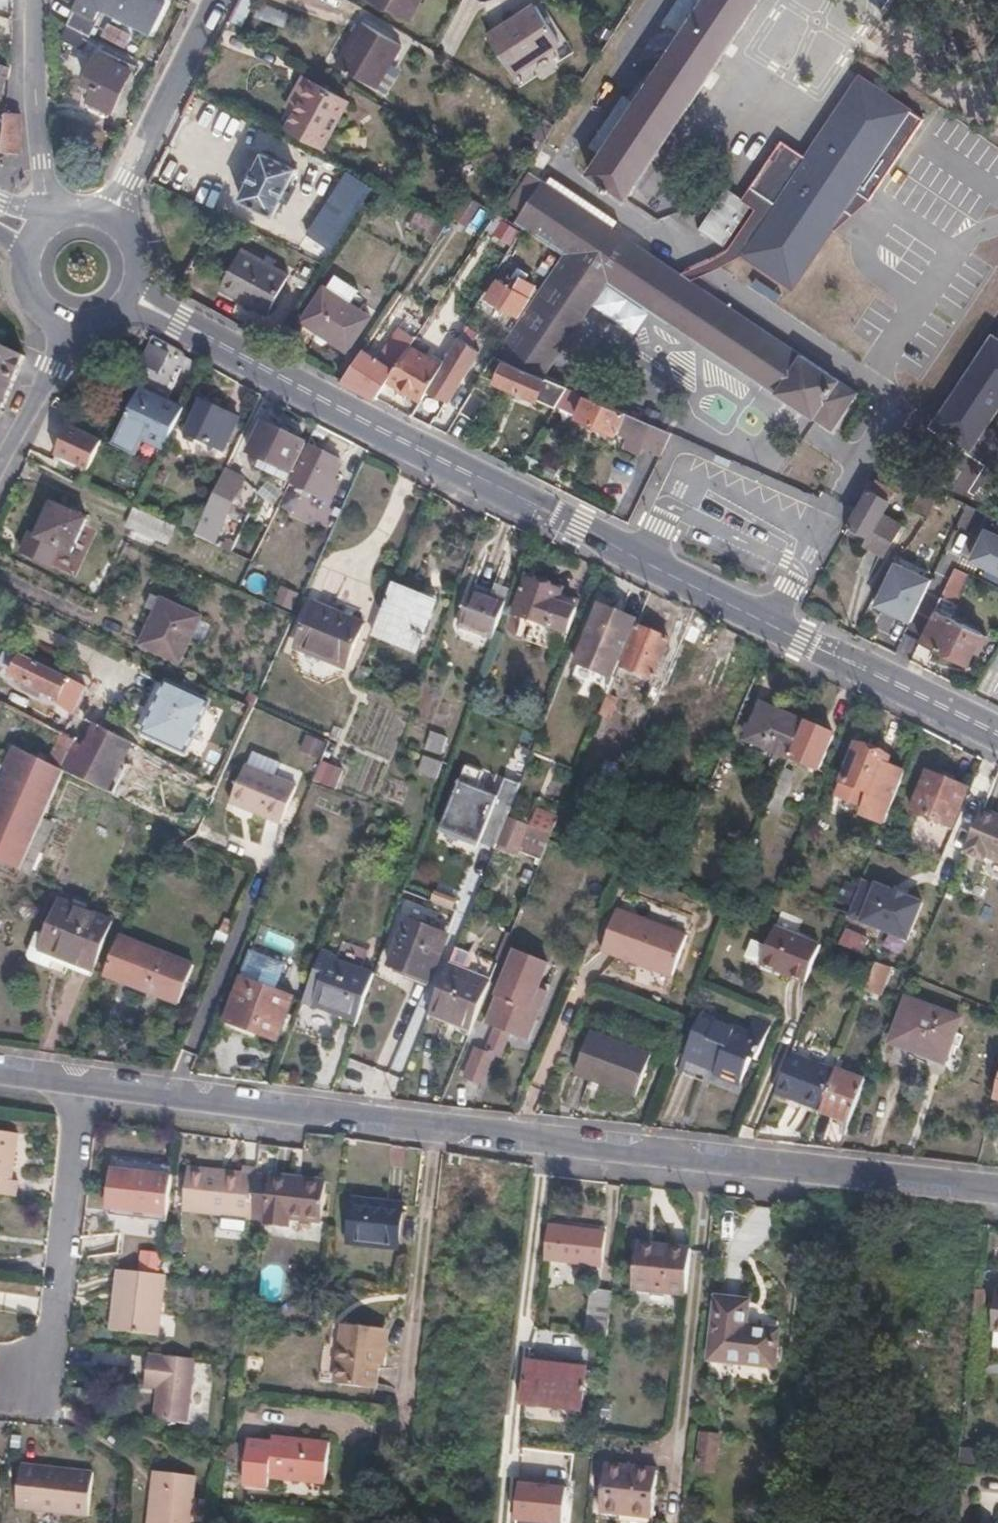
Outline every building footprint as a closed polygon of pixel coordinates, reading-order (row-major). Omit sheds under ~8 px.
[(67,26),(90,37),(104,8),(150,34),(165,5),(156,0),(79,0),(67,26)] [(301,44),(341,68),(366,24),(327,0),(301,44)] [(407,19),(418,0),(376,0),(407,19)] [(652,80),(636,104),(624,96),(589,148),(601,156),(589,175),(601,183),(598,187),(608,194),(611,190),(626,199),(758,0),(678,0),(663,23),(681,35),(652,80)] [(532,7),(485,40),(509,75),(557,43),(532,7)] [(132,71),(97,53),(83,81),(95,88),(90,101),(111,111),(132,71)] [(871,201),(925,119),(855,73),(793,168),(770,154),(741,198),(725,188),(697,229),(792,291),(857,192),(871,201)] [(302,95),(295,109),(285,127),(322,146),(346,101),(302,76),(294,91),(302,95)] [(287,104),(295,109),(302,95),(294,91),(287,104)] [(1,152),(20,152),(21,114),(4,113),(1,152)] [(240,198),(274,215),(301,160),(267,142),(240,198)] [(541,182),(513,225),(523,231),(561,257),(502,345),(496,354),(538,373),(544,376),(607,282),(833,431),(858,392),(541,182)] [(242,246),(220,287),(266,311),(287,271),(242,246)] [(504,288),(498,283),(489,299),(520,317),(535,293),(533,291),(536,286),(522,277),(519,283),(510,278),(504,288)] [(374,315),(328,285),(304,320),(351,350),(374,315)] [(411,347),(417,337),(401,326),(380,361),(395,371),(411,347)] [(993,332),(937,424),(974,447),(997,406),(997,335),(993,332)] [(460,336),(444,362),(428,391),(447,402),(480,347),(460,336)] [(159,374),(172,348),(152,337),(139,364),(159,374)] [(24,356),(4,347),(0,345),(0,409),(2,410),(24,356)] [(411,347),(395,371),(389,380),(422,399),(428,391),(444,362),(433,354),(430,359),(411,347)] [(380,361),(364,350),(343,382),(372,397),(377,399),(389,380),(395,371),(380,361)] [(572,387),(544,376),(538,373),(496,354),(485,372),(500,380),(499,382),(558,408),(572,387)] [(165,452),(187,405),(145,384),(122,430),(165,452)] [(478,384),(461,411),(476,420),(491,391),(478,384)] [(674,431),(588,394),(579,416),(614,433),(617,431),(664,452),(674,431)] [(201,401),(187,434),(223,452),(238,420),(201,401)] [(307,444),(264,423),(249,452),(270,462),(292,473),(307,444)] [(87,471),(101,441),(69,426),(55,456),(87,471)] [(338,459),(311,447),(293,484),(320,497),(324,488),(330,491),(340,470),(335,468),(338,459)] [(721,455),(718,454),(715,461),(729,467),(732,460),(721,455)] [(292,473),(270,462),(265,471),(287,482),(292,473)] [(885,466),(851,525),(870,535),(864,545),(883,557),(902,523),(884,513),(896,489),(903,494),(912,478),(885,466)] [(245,480),(226,471),(195,536),(214,545),(245,480)] [(939,491),(925,484),(913,506),(925,513),(939,491)] [(88,520),(54,505),(39,537),(32,534),(24,551),(51,563),(60,546),(73,551),(88,520)] [(155,541),(164,522),(137,510),(128,527),(155,541)] [(988,530),(974,561),(997,572),(997,534),(988,530)] [(912,621),(933,580),(898,563),(877,604),(912,621)] [(973,575),(958,568),(942,598),(957,606),(973,575)] [(579,636),(592,603),(528,577),(516,613),(579,636)] [(406,591),(393,585),(375,628),(372,634),(416,651),(433,606),(404,595),(406,591)] [(203,617),(162,598),(141,644),(182,662),(203,617)] [(317,600),(300,641),(326,652),(324,656),(346,665),(364,622),(317,600)] [(636,619),(600,603),(563,688),(600,704),(636,619)] [(936,609),(922,640),(969,663),(983,633),(954,618),(942,612),(936,609)] [(669,639),(638,626),(621,666),(652,678),(657,667),(661,669),(668,651),(664,649),(669,639)] [(490,652),(475,646),(472,655),(487,661),(490,652)] [(86,687),(21,655),(11,675),(58,698),(56,702),(75,712),(86,687)] [(211,700),(172,682),(150,732),(188,750),(211,700)] [(617,698),(609,695),(603,711),(611,713),(617,698)] [(790,756),(805,722),(764,704),(748,740),(790,758),(790,756)] [(87,719),(77,740),(63,769),(65,770),(114,796),(140,747),(87,719)] [(833,734),(805,722),(790,756),(818,768),(833,734)] [(329,740),(307,730),(301,745),(323,755),(329,740)] [(77,740),(70,737),(56,765),(63,769),(77,740)] [(884,826),(904,776),(886,768),(889,757),(858,744),(843,782),(873,795),(868,809),(865,817),(884,826)] [(56,765),(18,746),(8,766),(14,769),(0,797),(0,859),(17,868),(65,770),(63,769),(56,765)] [(251,755),(246,769),(275,781),(280,767),(251,755)] [(494,850),(520,785),(483,770),(482,773),(465,767),(440,829),(494,850)] [(275,781),(246,769),(230,807),(281,828),(297,790),(275,781)] [(967,788),(928,772),(912,811),(952,828),(967,788)] [(214,798),(218,787),(201,778),(195,789),(214,798)] [(873,795),(843,782),(838,796),(868,809),(873,795)] [(790,788),(779,783),(771,802),(781,807),(790,788)] [(982,809),(963,853),(982,861),(984,855),(997,862),(997,817),(982,809)] [(862,880),(847,918),(906,942),(922,902),(873,883),(873,884),(862,880)] [(691,929),(621,902),(606,942),(676,969),(691,929)] [(112,923),(61,904),(47,939),(36,935),(26,963),(49,971),(52,963),(90,978),(95,963),(96,964),(112,923)] [(803,920),(782,912),(762,966),(807,985),(821,947),(797,937),(803,920)] [(432,979),(449,935),(410,920),(393,964),(432,979)] [(846,920),(836,945),(852,952),(862,926),(846,920)] [(121,936),(106,975),(178,1002),(192,964),(121,936)] [(303,1001),(358,1021),(367,999),(377,970),(332,953),(334,949),(324,945),(303,1001)] [(286,965),(254,952),(228,1020),(276,1039),(293,997),(276,991),(286,965)] [(485,1030),(494,1033),(509,1040),(525,1046),(544,998),(535,993),(544,969),(515,956),(485,1030)] [(470,1036),(489,988),(445,972),(426,1020),(470,1036)] [(911,990),(916,979),(910,977),(904,974),(900,985),(911,990)] [(848,988),(837,984),(832,998),(843,1002),(848,988)] [(960,1019),(909,999),(893,1041),(945,1060),(960,1019)] [(753,1030),(709,1009),(681,1073),(738,1100),(752,1064),(757,1066),(773,1029),(757,1020),(753,1030)] [(655,1049),(595,1026),(579,1066),(639,1090),(655,1049)] [(494,1033),(485,1057),(491,1060),(499,1063),(509,1040),(494,1033)] [(491,1060),(485,1057),(476,1053),(463,1085),(479,1091),(491,1060)] [(793,1053),(778,1092),(820,1108),(835,1069),(793,1053)] [(819,1111),(850,1121),(866,1079),(836,1067),(835,1069),(820,1108),(819,1111)] [(15,1196),(17,1179),(11,1178),(16,1131),(0,1129),(0,1194),(15,1196)] [(444,1151),(433,1150),(432,1161),(443,1162),(444,1151)] [(444,1151),(443,1162),(453,1163),(453,1153),(444,1151)] [(167,1212),(171,1174),(141,1170),(142,1161),(119,1158),(116,1180),(113,1211),(130,1214),(131,1209),(152,1211),(167,1212)] [(251,1218),(257,1167),(241,1165),(240,1171),(186,1165),(181,1211),(251,1218)] [(322,1178),(268,1172),(262,1222),(286,1224),(287,1215),(318,1218),(322,1178)] [(672,1181),(654,1179),(653,1187),(672,1189),(672,1181)] [(672,1189),(653,1187),(653,1194),(671,1195),(672,1189)] [(403,1202),(354,1197),(349,1237),(381,1240),(381,1246),(400,1247),(403,1202)] [(555,1251),(559,1214),(550,1213),(546,1249),(555,1251)] [(606,1220),(559,1214),(555,1251),(601,1256),(606,1220)] [(671,1245),(638,1240),(633,1281),(687,1287),(692,1240),(672,1238),(671,1245)] [(141,1251),(138,1273),(160,1275),(162,1253),(141,1251)] [(138,1273),(117,1271),(111,1332),(157,1336),(163,1275),(160,1275),(138,1273)] [(985,1314),(985,1287),(974,1287),(974,1313),(985,1314)] [(753,1292),(720,1289),(712,1366),(777,1373),(784,1321),(751,1317),(753,1292)] [(609,1328),(612,1297),(598,1296),(594,1327),(609,1328)] [(383,1327),(341,1323),(336,1383),(378,1387),(383,1327)] [(526,1396),(540,1398),(544,1355),(531,1354),(526,1396)] [(191,1360),(146,1355),(144,1388),(157,1389),(153,1422),(185,1425),(191,1360)] [(544,1355),(540,1398),(581,1403),(587,1359),(544,1355)] [(270,1437),(250,1435),(243,1482),(270,1485),(271,1476),(323,1481),(329,1436),(271,1430),(270,1437)] [(720,1435),(699,1434),(696,1472),(717,1474),(720,1435)] [(603,1493),(594,1492),(592,1516),(651,1522),(658,1466),(607,1461),(603,1493)] [(92,1470),(20,1464),(15,1508),(86,1515),(92,1470)] [(154,1470),(148,1522),(191,1522),(196,1474),(154,1470)] [(565,1521),(568,1484),(537,1481),(537,1476),(521,1474),(517,1516),(565,1521)]
